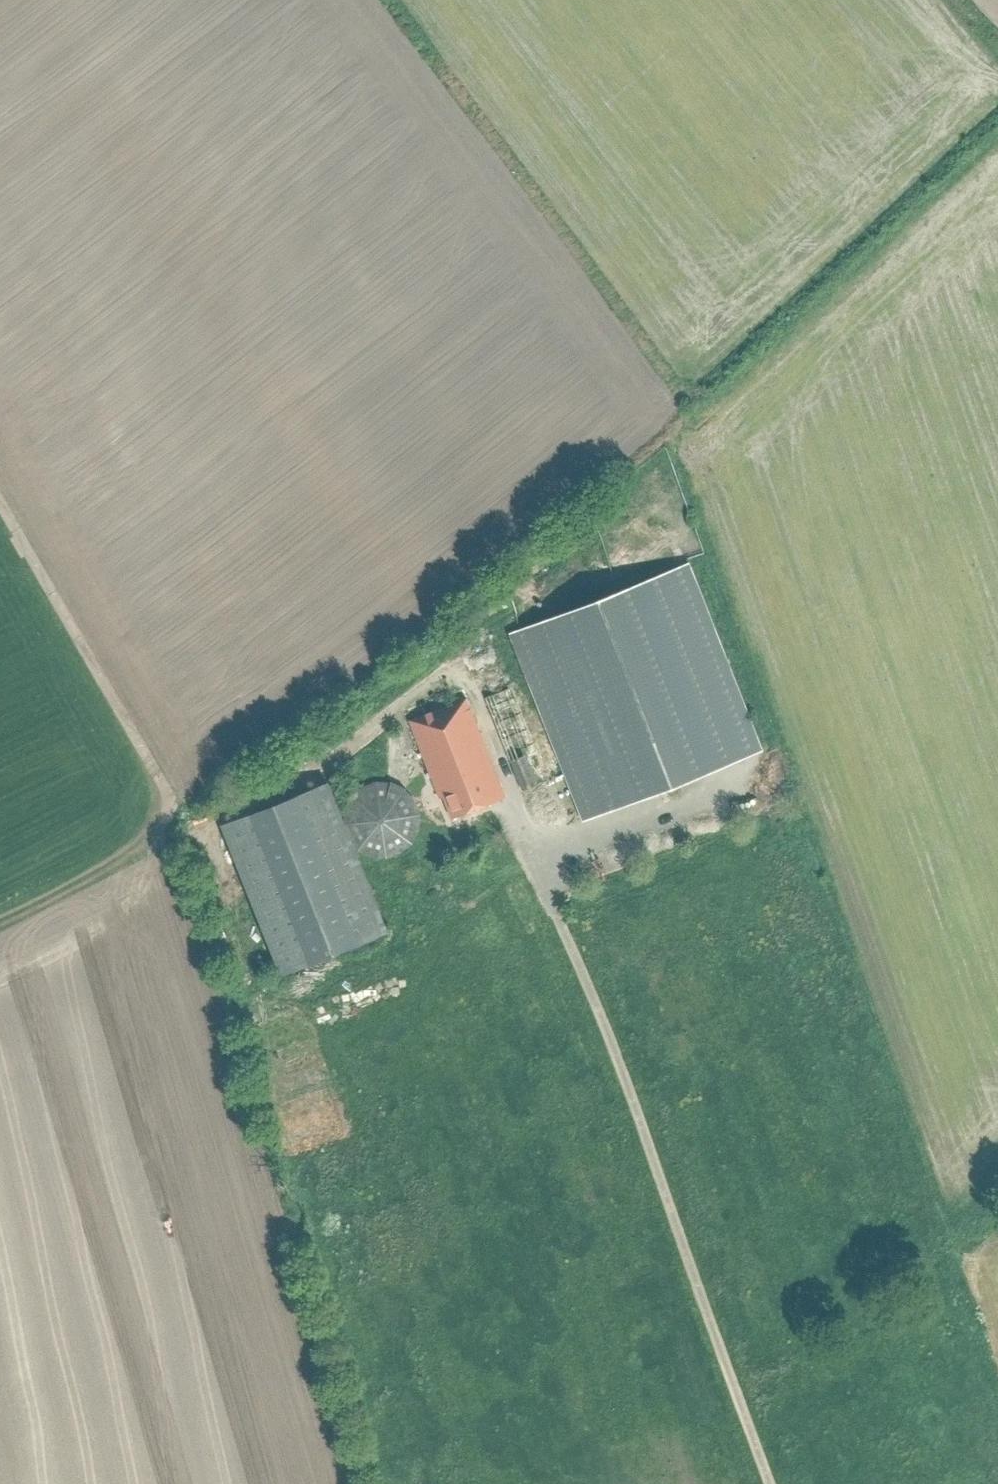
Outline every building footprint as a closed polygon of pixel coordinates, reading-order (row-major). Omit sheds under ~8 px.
[(582,820),(763,749),(689,562),(509,632),(582,820)] [(595,583),(655,574),(654,566),(594,574),(595,583)] [(464,697),(408,720),(439,798),(443,796),(451,818),(505,797),(464,697)] [(724,769),(711,774),(715,785),(729,779),(724,769)] [(394,780),(381,779),(365,784),(354,794),(348,808),(347,823),(352,838),(361,849),(375,855),(391,856),(405,852),(416,842),(422,827),(424,813),(419,798),(409,787),(394,780)] [(329,780),(220,823),(280,974),(389,931),(344,818),(329,780)]
